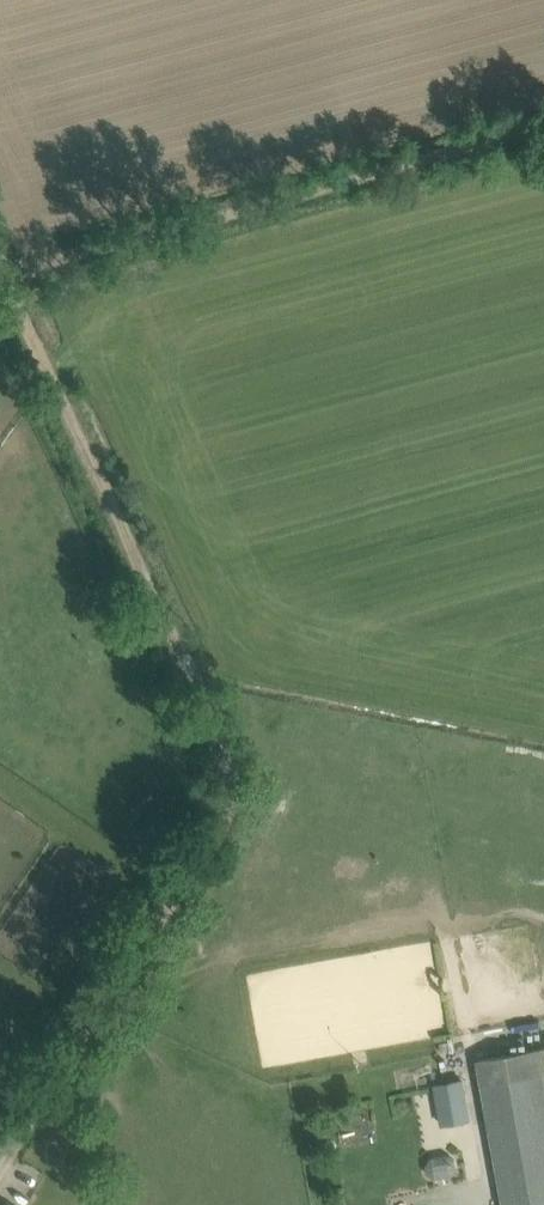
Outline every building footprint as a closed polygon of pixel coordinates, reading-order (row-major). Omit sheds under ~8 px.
[(478,1060),(505,1204),(543,1204),(543,1048),(478,1060)] [(471,1125),(468,1106),(446,1110),(450,1128),(471,1125)] [(457,1169),(456,1160),(450,1155),(433,1158),(430,1158),(425,1165),(426,1174),(436,1179),(453,1176),(457,1169)]
